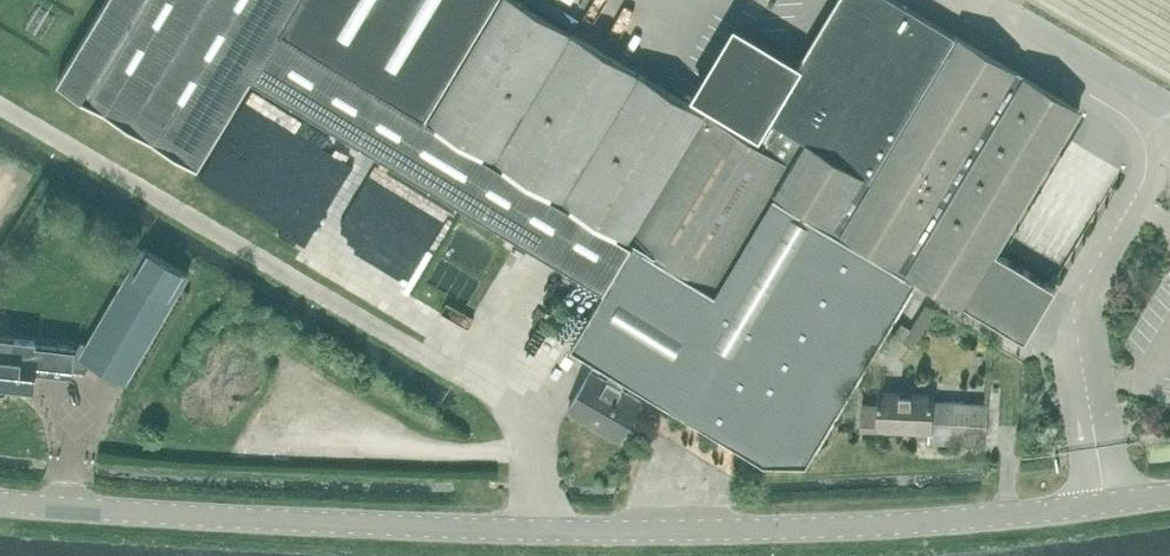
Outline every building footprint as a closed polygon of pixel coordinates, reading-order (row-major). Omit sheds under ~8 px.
[(57,81),(188,160),(198,166),(251,77),(604,290),(571,346),(765,463),(807,461),(918,277),(983,317),(1024,341),(1055,290),(1014,265),(994,252),(1080,112),(898,0),(838,0),(804,58),(778,43),(758,31),(754,29),(740,21),(737,26),(699,93),(715,102),(708,114),(692,105),(667,89),(640,74),(627,65),(520,1),(518,0),(500,0),(483,27),(480,25),(495,0),(106,0),(57,81)] [(208,193),(249,216),(256,202),(215,180),(208,193)] [(409,192),(402,208),(417,215),(425,200),(409,192)] [(297,244),(304,231),(259,206),(252,220),(297,244)] [(33,388),(37,363),(38,364),(84,370),(89,362),(128,383),(190,274),(142,246),(87,343),(82,340),(77,348),(76,349),(35,345),(35,340),(0,337),(0,384),(33,388)] [(913,347),(936,310),(926,304),(903,341),(913,347)] [(887,334),(878,350),(888,356),(897,340),(887,334)] [(619,438),(643,399),(592,369),(569,409),(619,438)] [(932,398),(933,390),(880,389),(879,403),(861,402),(859,431),(929,433),(929,442),(986,444),(988,402),(932,398)]
